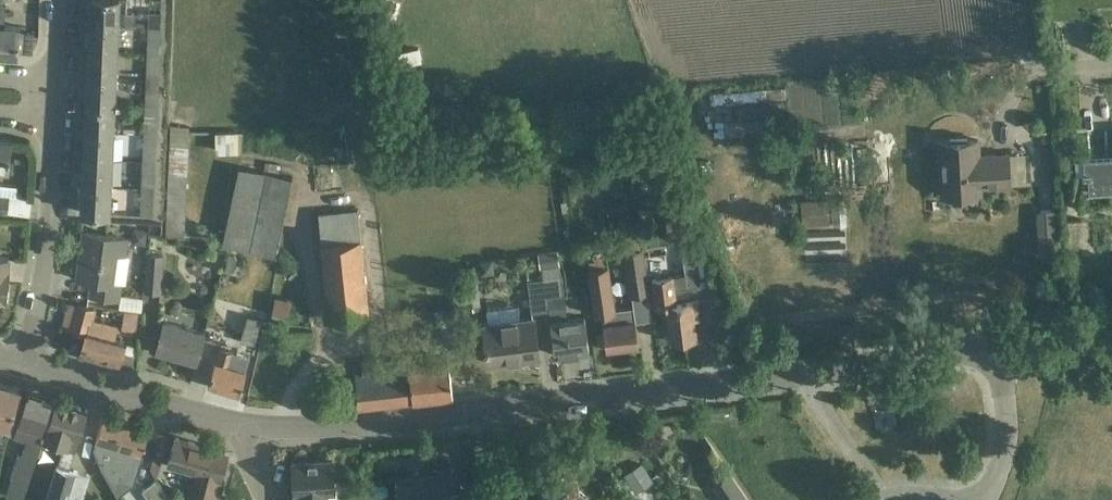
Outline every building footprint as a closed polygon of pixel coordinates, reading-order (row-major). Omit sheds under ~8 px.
[(118,25),(136,25),(136,13),(127,13),(127,0),(91,0),(90,23),(118,25)] [(18,55),(20,26),(5,25),(6,3),(0,2),(0,53),(18,55)] [(149,26),(162,27),(162,11),(149,10),(149,26)] [(375,22),(372,12),(365,14),(367,24),(375,22)] [(117,51),(118,25),(90,23),(89,50),(117,51)] [(148,53),(161,54),(162,27),(149,26),(148,53)] [(89,50),(87,77),(115,78),(117,51),(89,50)] [(146,80),(159,80),(161,54),(148,53),(146,80)] [(114,105),(115,78),(87,77),(86,104),(114,105)] [(387,88),(385,77),(378,79),(380,90),(387,88)] [(159,80),(146,80),(145,107),(158,107),(159,80)] [(113,132),(114,105),(86,104),(85,131),(113,132)] [(158,107),(145,107),(144,133),(157,134),(158,107)] [(217,142),(241,141),(241,119),(216,120),(217,142)] [(85,131),(84,157),(112,159),(113,132),(85,131)] [(1051,131),(1041,131),(1041,141),(1051,141),(1051,131)] [(157,134),(144,133),(143,160),(156,161),(157,134)] [(9,168),(11,140),(0,139),(0,168),(9,168)] [(939,141),(940,163),(941,195),(981,193),(980,188),(1010,187),(1008,154),(979,155),(978,139),(939,141)] [(1083,158),(1084,170),(1081,170),(1081,174),(1088,174),(1089,192),(1111,191),(1111,156),(1083,158)] [(111,186),(112,159),(84,157),(82,184),(111,186)] [(240,157),(227,236),(282,244),(295,166),(240,157)] [(156,161),(143,160),(141,187),(155,188),(156,161)] [(874,182),(889,182),(888,166),(873,167),(874,182)] [(109,213),(111,186),(82,184),(81,212),(109,213)] [(155,188),(141,187),(140,214),(153,215),(155,188)] [(844,193),(816,193),(817,222),(845,221),(844,193)] [(7,212),(9,195),(0,194),(0,211),(7,212)] [(369,312),(367,290),(358,209),(319,212),(322,242),(330,316),(369,312)] [(148,230),(133,228),(131,242),(146,244),(148,230)] [(89,294),(111,297),(119,298),(121,285),(112,284),(116,254),(125,255),(127,237),(83,231),(76,278),(91,280),(89,294)] [(686,275),(652,280),(656,306),(665,304),(666,308),(663,309),(665,319),(667,319),(670,340),(697,337),(695,318),(700,317),(698,300),(714,298),(711,283),(711,277),(705,278),(700,279),(695,237),(681,239),(686,275)] [(643,248),(624,251),(631,294),(650,292),(643,248)] [(558,250),(538,253),(540,269),(561,267),(558,250)] [(162,293),(165,253),(147,252),(145,291),(162,293)] [(229,253),(224,272),(229,273),(235,270),(238,260),(236,255),(229,253)] [(7,302),(10,271),(7,271),(9,258),(0,257),(0,302),(7,302)] [(604,325),(604,327),(607,348),(639,344),(634,307),(616,309),(609,265),(589,267),(596,313),(603,312),(603,313),(604,325)] [(291,277),(298,272),(293,268),(287,273),(291,277)] [(545,277),(528,279),(532,311),(549,309),(547,299),(547,297),(547,295),(564,292),(562,275),(545,277)] [(281,288),(288,281),(284,278),(278,284),(281,288)] [(565,295),(548,297),(550,315),(567,313),(565,295)] [(288,317),(292,298),(276,296),(272,315),(288,317)] [(115,337),(118,326),(91,319),(94,308),(78,304),(78,305),(68,302),(63,327),(72,329),(86,334),(81,354),(118,364),(118,362),(137,367),(141,351),(132,349),(133,345),(123,343),(124,340),(115,337)] [(489,323),(483,324),(485,341),(488,363),(508,360),(508,358),(519,357),(519,359),(540,356),(537,335),(535,317),(520,319),(518,306),(488,310),(489,323)] [(125,309),(123,321),(122,328),(137,330),(139,311),(125,309)] [(254,344),(261,319),(248,314),(240,340),(254,344)] [(589,350),(586,329),(585,318),(550,322),(552,333),(555,355),(589,350)] [(164,321),(156,351),(196,362),(204,332),(164,321)] [(246,369),(249,356),(233,352),(233,351),(222,347),(218,361),(215,360),(208,384),(239,393),(246,369)] [(355,374),(359,407),(453,398),(449,358),(410,362),(409,357),(382,360),(382,358),(361,361),(363,374),(355,374)] [(6,436),(21,389),(0,382),(0,435),(6,436)] [(19,454),(11,477),(29,483),(42,443),(39,442),(53,399),(28,391),(14,435),(27,440),(24,451),(19,454)] [(88,475),(69,469),(88,410),(57,400),(44,439),(65,445),(46,499),(81,499),(88,475)] [(96,439),(94,446),(103,468),(117,492),(133,481),(137,469),(143,449),(150,429),(103,414),(97,435),(96,439)] [(651,424),(648,436),(660,440),(663,428),(651,424)] [(175,436),(168,463),(196,471),(188,499),(215,499),(229,452),(175,436)] [(154,456),(151,467),(157,477),(162,459),(154,456)] [(292,462),(294,493),(300,492),(301,499),(330,499),(330,493),(329,491),(335,490),(333,459),(292,462)] [(654,481),(642,462),(624,473),(636,492),(654,481)] [(345,487),(364,485),(362,468),(344,470),(345,487)] [(399,496),(399,499),(464,499),(463,495),(454,496),(451,468),(396,475),(399,496)] [(730,472),(713,483),(724,499),(749,499),(730,472)] [(156,479),(142,489),(150,499),(172,499),(156,479)]
